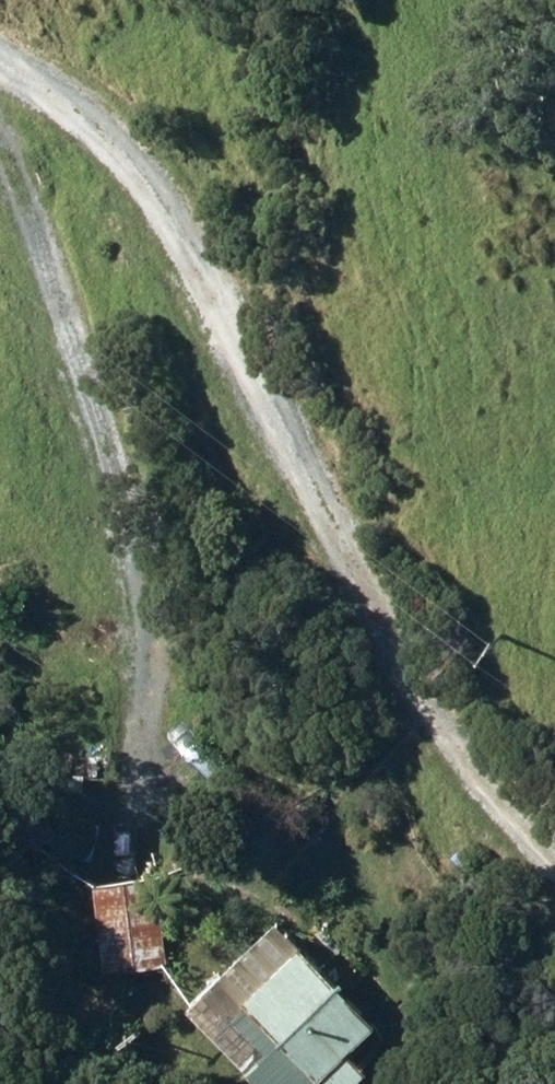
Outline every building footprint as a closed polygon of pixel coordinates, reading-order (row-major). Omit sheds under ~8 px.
[(156,880),(87,889),(98,968),(166,959),(156,880)] [(185,1012),(259,1083),(320,1083),(373,1029),(268,927),(185,1012)]
